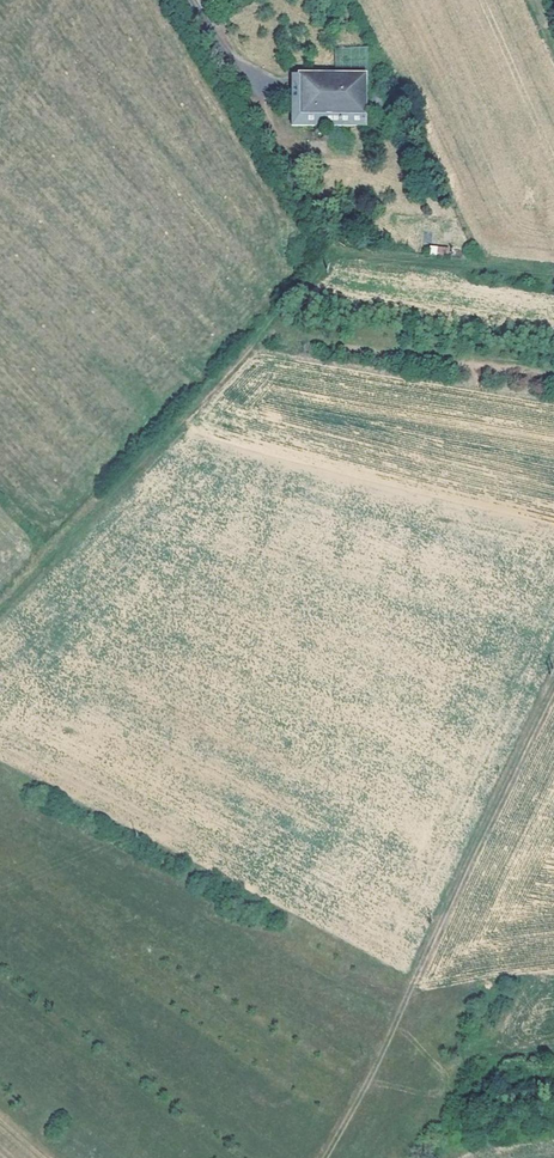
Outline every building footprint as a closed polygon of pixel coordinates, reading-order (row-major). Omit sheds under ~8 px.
[(371,82),(374,80),(375,77),(376,74),(375,70),(373,68),(370,66),(367,66),(363,67),(361,68),(359,72),(359,75),(360,78),(362,80),(364,82),(368,83),(371,82)] [(353,68),(279,68),(279,79),(271,79),(271,117),(352,118),(353,68)] [(271,68),(271,79),(279,79),(279,68),(271,68)] [(439,240),(417,238),(417,245),(439,247),(439,240)]
